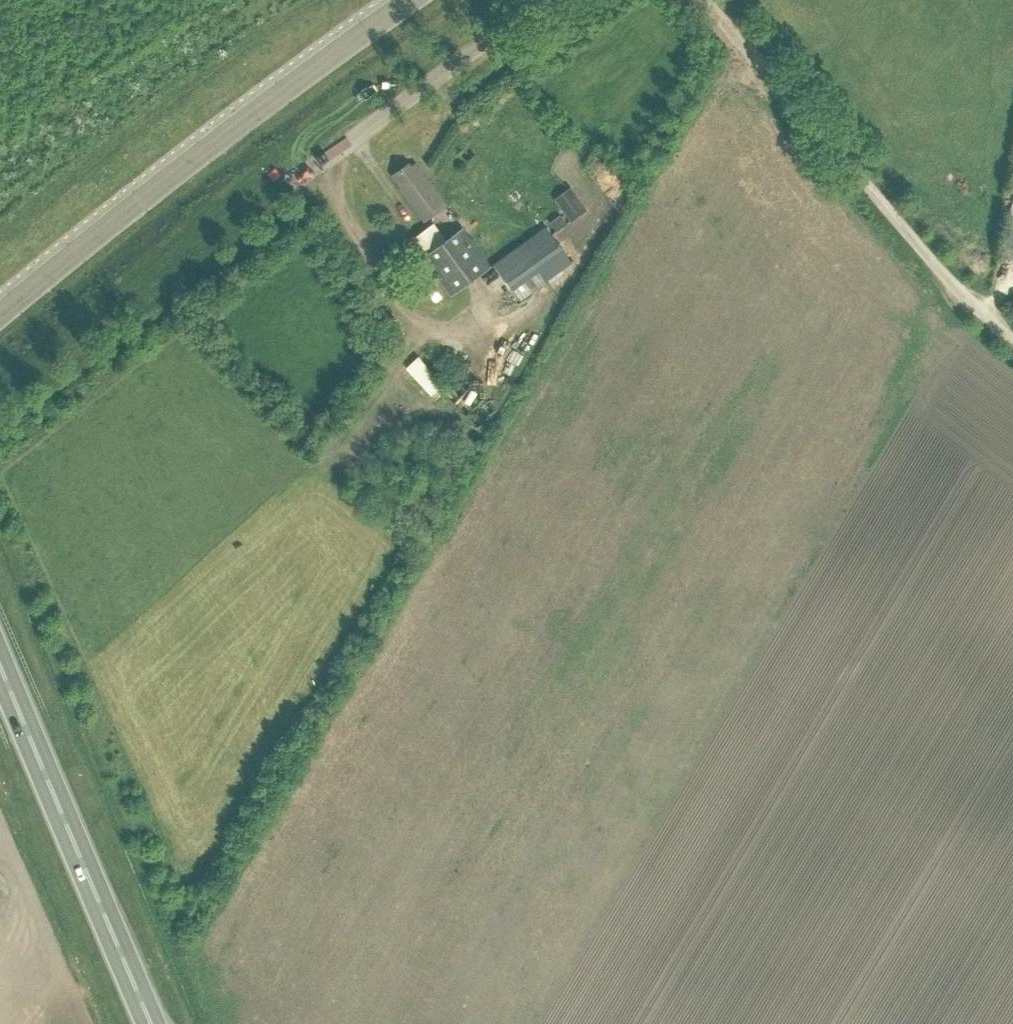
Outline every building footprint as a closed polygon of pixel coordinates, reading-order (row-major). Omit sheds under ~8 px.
[(410,162),(391,175),(400,188),(399,188),(424,221),(447,204),(446,203),(416,163),(412,166),(410,162)] [(554,198),(571,221),(587,209),(570,186),(554,198)] [(459,220),(421,252),(452,289),(490,257),(459,221),(459,220)] [(494,264),(513,290),(520,299),(546,281),(572,262),(546,226),(494,264)] [(454,385),(474,408),(490,393),(474,375),(466,383),(462,378),(454,385)]
